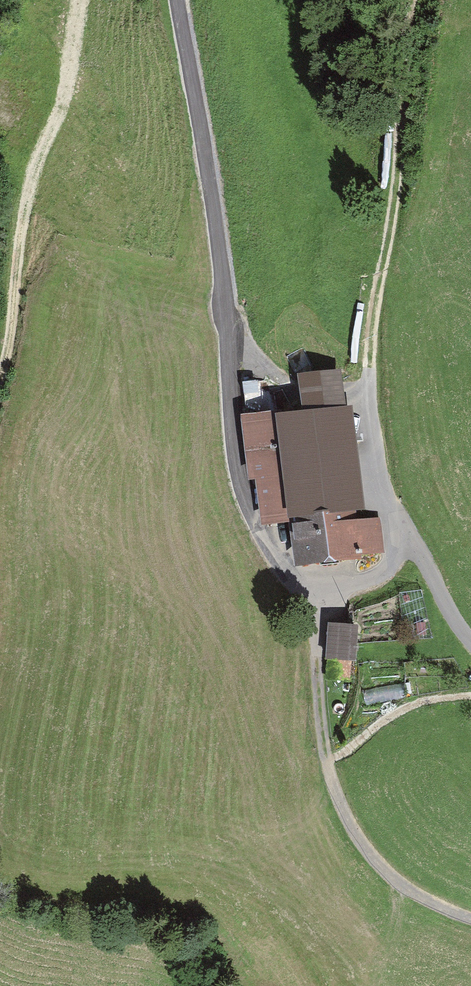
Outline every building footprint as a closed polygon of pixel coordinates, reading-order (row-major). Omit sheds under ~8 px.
[(309,415),(263,419),(272,525),(298,523),(301,560),(384,553),(381,522),(358,524),(344,372),(306,375),(309,415)] [(362,630),(338,629),(336,665),(360,667),(362,630)]
